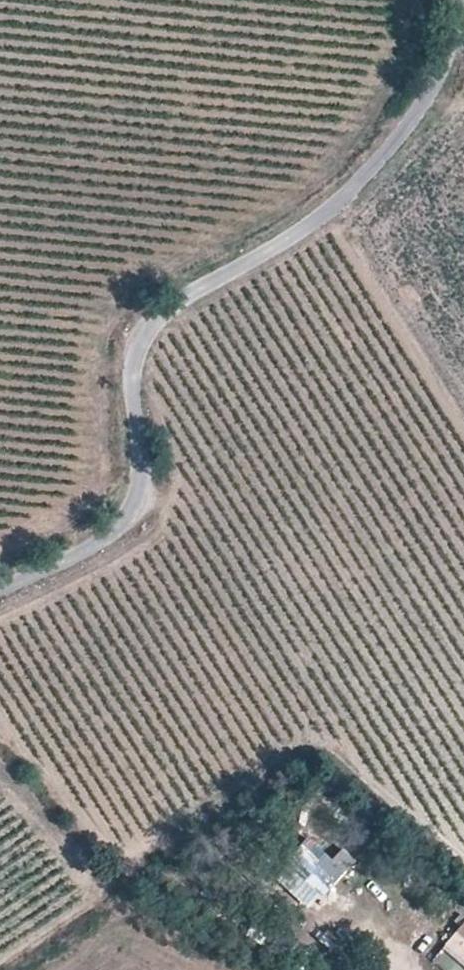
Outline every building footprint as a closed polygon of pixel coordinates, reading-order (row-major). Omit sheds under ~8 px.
[(271,876),(309,912),(345,873),(307,838),(271,876)] [(446,947),(463,963),(463,925),(446,947)]
